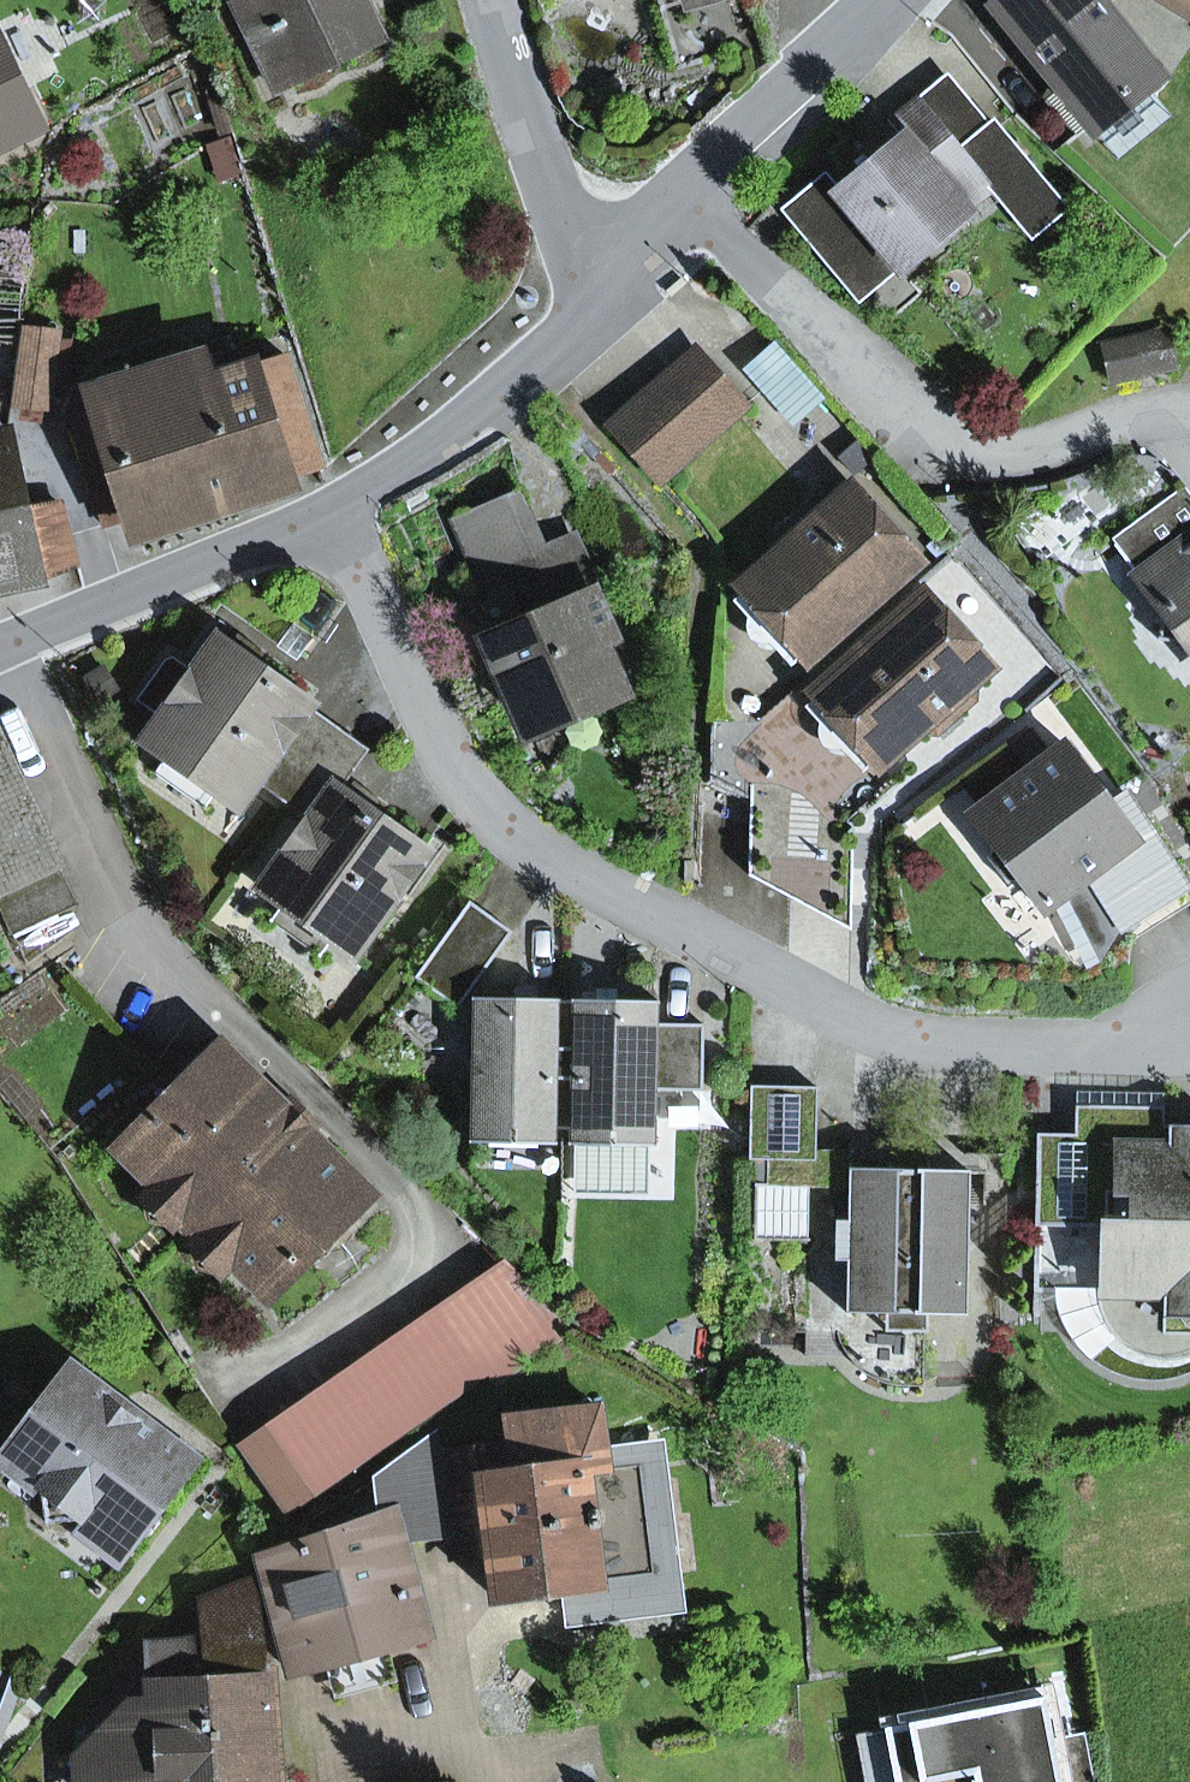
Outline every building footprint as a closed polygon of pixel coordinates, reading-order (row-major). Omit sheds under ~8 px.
[(274,24),(265,27),(293,84),(372,46),(371,44),(350,1),(353,0),(262,0),(274,24)] [(382,38),(364,0),(353,0),(350,1),(371,44),(382,38)] [(684,13),(730,0),(680,0),(684,13)] [(1092,127),(1146,84),(1158,74),(1098,0),(1004,0),(995,7),(1092,127)] [(1189,18),(1189,0),(1160,0),(1189,18)] [(37,125),(0,48),(0,143),(37,125)] [(951,76),(918,104),(957,150),(990,122),(951,76)] [(1092,127),(1118,159),(1172,116),(1146,84),(1092,127)] [(1026,159),(993,119),(990,122),(957,150),(918,104),(865,147),(878,163),(842,193),(828,176),(804,196),(813,207),(796,221),(860,297),(993,186),(1026,159)] [(1065,205),(1026,159),(993,186),(1032,233),(1065,205)] [(16,402),(50,406),(59,334),(25,330),(16,402)] [(1109,347),(1116,377),(1169,365),(1163,335),(1109,347)] [(826,400),(774,341),(742,369),(794,427),(826,400)] [(695,353),(667,378),(714,432),(743,407),(695,353)] [(133,516),(137,528),(320,469),(284,356),(218,376),(217,373),(194,380),(187,359),(92,390),(99,410),(72,419),(106,525),(133,516)] [(685,457),(714,432),(667,378),(638,403),(685,457)] [(613,424),(661,478),(685,457),(638,403),(613,424)] [(8,438),(0,439),(0,585),(39,576),(77,560),(64,506),(26,516),(8,438)] [(1141,578),(1189,542),(1189,492),(1185,486),(1112,539),(1141,578)] [(744,586),(807,658),(915,562),(851,490),(819,518),(803,517),(784,534),(783,551),(744,586)] [(482,580),(509,568),(546,552),(522,497),(458,525),(482,580)] [(616,637),(574,540),(546,552),(509,568),(533,623),(491,642),(527,725),(616,686),(598,645),(616,637)] [(1141,578),(1163,609),(1159,639),(1189,644),(1189,645),(1189,542),(1141,578)] [(955,696),(987,668),(923,596),(815,691),(842,721),(879,763),(919,728),(936,729),(954,713),(955,696)] [(255,667),(265,653),(239,634),(228,648),(255,667)] [(255,779),(285,799),(330,736),(301,715),(308,705),(255,667),(228,648),(220,642),(195,677),(171,659),(169,663),(143,699),(167,716),(150,740),(168,754),(219,790),(238,803),(255,779)] [(361,758),(368,748),(308,705),(301,715),(330,736),(361,758)] [(751,785),(749,875),(851,930),(855,785),(879,763),(842,721),(800,786),(751,785)] [(1088,877),(1121,929),(1122,929),(1186,888),(1187,887),(1143,817),(1127,827),(1108,802),(1065,744),(1050,755),(1032,732),(1014,745),(1031,769),(971,815),(993,844),(987,857),(1007,884),(1021,882),(1043,911),(1066,894),(1088,877)] [(14,936),(79,908),(0,735),(0,904),(14,936)] [(330,736),(285,799),(314,820),(265,888),(284,901),(335,938),(353,951),(424,853),(371,815),(344,796),(337,791),(361,758),(330,736)] [(205,809),(219,790),(168,754),(154,773),(205,809)] [(371,815),(381,800),(355,781),(344,796),(371,815)] [(1127,827),(1143,817),(1123,791),(1108,802),(1127,827)] [(1101,962),(1121,929),(1088,877),(1066,894),(1101,962)] [(1131,943),(1189,905),(1189,895),(1186,888),(1122,929),(1131,943)] [(321,957),(335,938),(284,901),(270,921),(321,957)] [(512,932),(470,901),(416,978),(458,1008),(512,932)] [(555,1130),(564,1130),(566,1000),(475,998),(472,1128),(555,1130)] [(658,1002),(566,1000),(564,1130),(572,1130),(654,1132),(655,1090),(703,1091),(704,1024),(658,1023),(658,1002)] [(156,1186),(163,1179),(200,1215),(201,1216),(297,1120),(281,1105),(223,1047),(120,1151),(156,1186)] [(817,1087),(751,1086),(750,1159),(768,1160),(767,1186),(811,1187),(849,1187),(848,1221),(836,1220),(835,1260),(848,1260),(847,1313),(885,1313),(928,1314),(967,1315),(970,1171),(929,1170),(890,1169),(851,1168),(851,1150),(816,1150),(817,1087)] [(310,1134),(320,1124),(291,1096),(281,1105),(297,1120),(310,1134)] [(1108,1146),(1126,1146),(1127,1124),(1164,1125),(1164,1107),(1076,1106),(1075,1134),(1108,1135),(1108,1146)] [(232,1262),(268,1297),(327,1237),(352,1212),(370,1193),(310,1134),(297,1120),(201,1216),(202,1218),(240,1254),(232,1262)] [(1164,1125),(1127,1124),(1126,1146),(1108,1146),(1108,1135),(1075,1134),(1037,1133),(1035,1225),(1105,1227),(1103,1284),(1103,1293),(1163,1294),(1162,1333),(1189,1334),(1189,1126),(1164,1125)] [(472,1142),(555,1144),(555,1130),(472,1128),(472,1142)] [(572,1145),(575,1145),(574,1192),(650,1194),(651,1147),(654,1147),(654,1132),(572,1130),(572,1145)] [(890,1169),(929,1170),(930,1139),(890,1138),(890,1169)] [(187,1228),(200,1215),(163,1179),(156,1186),(143,1193),(151,1219),(175,1225),(178,1221),(187,1228)] [(767,1186),(755,1186),(754,1240),(810,1241),(811,1187),(767,1186)] [(327,1237),(338,1248),(363,1223),(352,1212),(327,1237)] [(232,1262),(240,1254),(202,1218),(189,1231),(198,1239),(194,1244),(199,1267),(225,1274),(232,1262)] [(577,1330),(508,1262),(270,1427),(315,1490),(315,1491),(487,1372),(497,1386),(577,1330)] [(1162,1333),(1163,1294),(1103,1293),(1103,1284),(1098,1284),(1098,1295),(1108,1326),(1122,1342),(1141,1354),(1162,1359),(1184,1357),(1189,1355),(1189,1334),(1162,1333)] [(927,1332),(928,1314),(885,1313),(885,1331),(927,1332)] [(144,1420),(135,1421),(128,1415),(71,1372),(5,1458),(42,1486),(47,1523),(87,1518),(97,1516),(131,1542),(136,1535),(151,1534),(159,1522),(157,1507),(191,1463),(158,1439),(157,1430),(144,1420)] [(450,1527),(486,1522),(490,1550),(496,1599),(600,1586),(599,1581),(655,1574),(641,1465),(607,1470),(599,1408),(502,1420),(505,1446),(440,1454),(450,1527)] [(315,1490),(270,1427),(241,1448),(285,1511),(315,1490)] [(289,1670),(424,1630),(389,1513),(255,1552),(289,1670)] [(114,1564),(131,1542),(97,1516),(87,1518),(74,1534),(114,1564)] [(453,1554),(490,1550),(486,1522),(450,1527),(453,1554)] [(255,1580),(202,1602),(208,1645),(215,1781),(269,1781),(255,1580)] [(158,1781),(215,1781),(208,1645),(152,1648),(152,1668),(134,1669),(83,1720),(86,1781),(135,1781),(158,1780),(158,1781)] [(20,1667),(0,1660),(0,1724),(20,1667)] [(1053,1741),(1045,1698),(885,1729),(895,1781),(1061,1781),(1053,1741)] [(885,1729),(855,1734),(865,1781),(895,1781),(885,1729)] [(1092,1781),(1083,1735),(1053,1741),(1061,1781),(1092,1781)]
